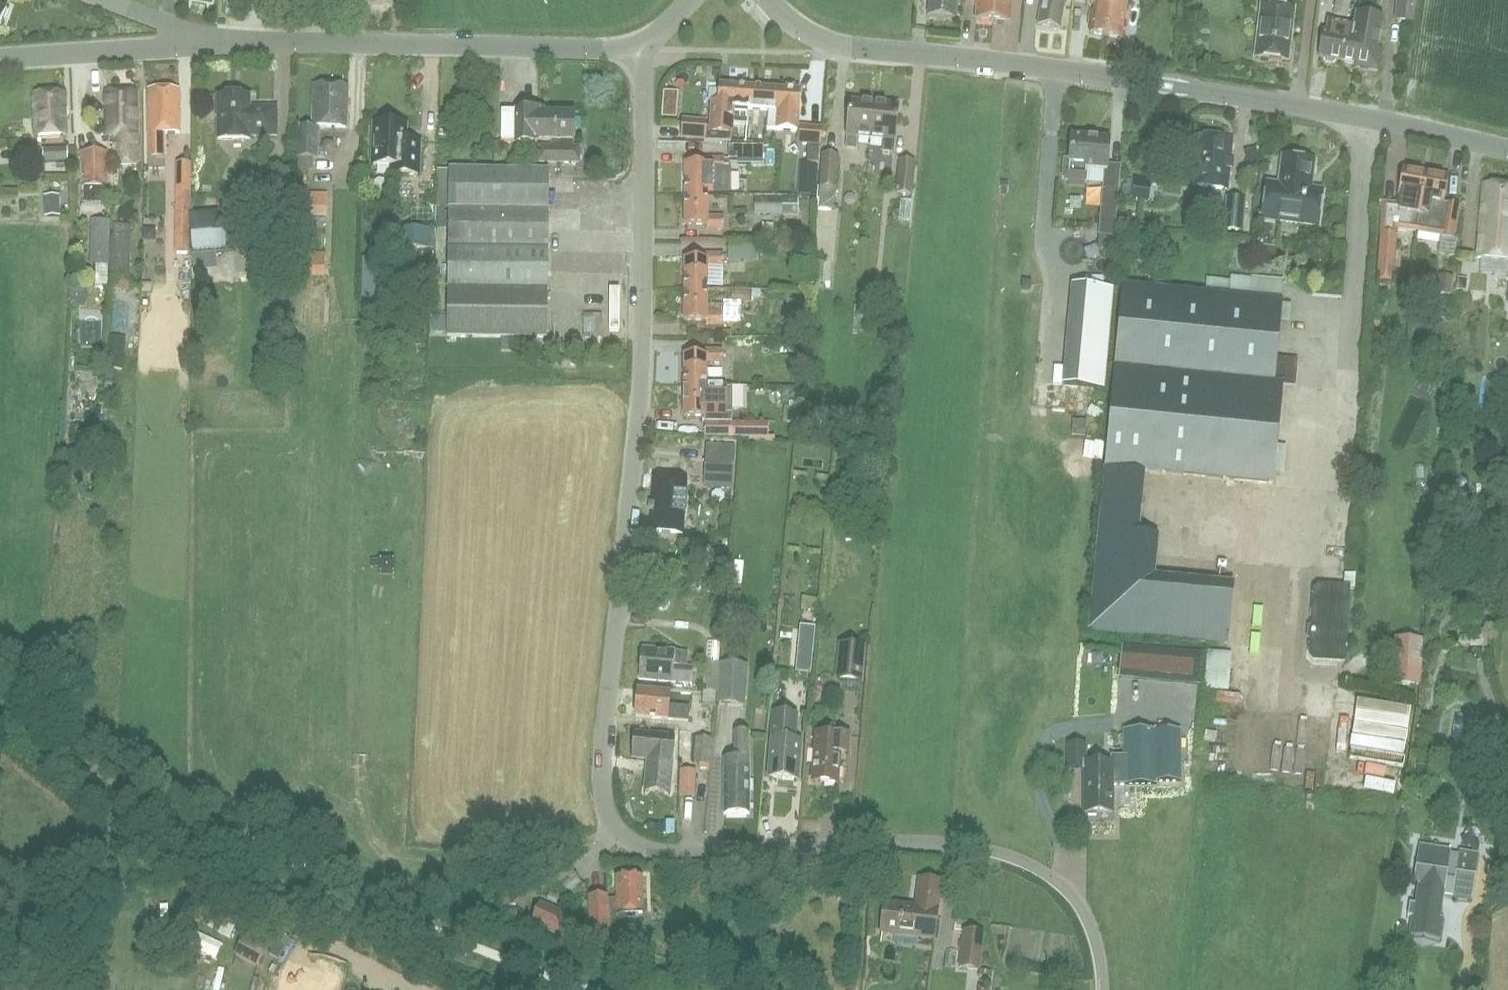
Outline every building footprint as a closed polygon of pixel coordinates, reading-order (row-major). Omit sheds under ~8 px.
[(928,15),(956,17),(957,0),(929,0),(928,15)] [(992,21),(994,0),(977,0),(976,19),(992,21)] [(992,21),(1009,22),(1011,0),(994,0),(992,21)] [(1038,25),(1061,29),(1065,4),(1067,4),(1067,0),(1041,0),(1042,0),(1038,25)] [(1112,0),(1086,0),(1086,2),(1095,4),(1090,33),(1106,36),(1112,0)] [(1106,36),(1121,38),(1128,0),(1112,0),(1106,36)] [(1333,14),(1348,17),(1351,0),(1336,0),(1333,14)] [(1355,68),(1377,72),(1380,52),(1376,52),(1382,18),(1375,17),(1378,0),(1359,0),(1357,14),(1356,14),(1354,26),(1350,45),(1358,46),(1355,63),(1355,68)] [(1413,21),(1415,0),(1396,0),(1394,19),(1413,21)] [(1256,56),(1287,60),(1293,10),(1262,6),(1256,56)] [(1354,26),(1328,22),(1326,33),(1322,32),(1318,56),(1323,57),(1324,61),(1333,63),(1335,59),(1355,63),(1358,46),(1350,45),(1354,26)] [(318,158),(319,125),(346,126),(348,85),(314,84),(312,125),(298,124),(297,158),(318,158)] [(734,123),(747,123),(750,86),(719,84),(718,101),(711,100),(709,133),(733,135),(734,123)] [(750,86),(749,109),(768,110),(767,128),(797,130),(800,90),(797,90),(795,84),(787,84),(784,89),(750,86)] [(166,168),(166,156),(165,132),(180,132),(179,88),(147,89),(149,157),(149,168),(166,168)] [(108,133),(116,133),(118,166),(141,164),(139,130),(137,131),(135,90),(106,91),(108,133)] [(677,92),(663,90),(661,116),(675,117),(677,92)] [(35,134),(68,132),(66,92),(33,94),(35,134)] [(249,96),(218,96),(219,139),(250,138),(250,136),(277,135),(276,109),(250,109),(249,96)] [(850,100),(846,148),(856,149),(858,138),(871,139),(874,103),(850,100)] [(882,152),(893,153),(898,105),(874,103),(871,139),(884,140),(882,152)] [(543,110),(516,109),(516,142),(533,143),(533,137),(543,137),(543,141),(551,141),(551,145),(538,145),(538,163),(580,163),(580,146),(574,146),(574,114),(543,113),(543,110)] [(706,146),(709,126),(683,122),(680,142),(706,146)] [(392,165),(391,173),(417,174),(419,141),(404,141),(405,124),(375,123),(373,165),(392,165)] [(822,127),(799,125),(797,143),(820,145),(822,127)] [(747,130),(747,145),(760,145),(761,131),(747,130)] [(1107,170),(1109,139),(1072,136),(1070,159),(1064,158),(1062,178),(1068,179),(1068,181),(1085,182),(1086,169),(1107,170)] [(1189,137),(1189,146),(1194,147),(1192,184),(1228,188),(1230,168),(1233,140),(1195,136),(1195,138),(1189,137)] [(753,146),(729,145),(729,158),(753,159),(753,146)] [(42,149),(43,163),(68,161),(67,148),(42,149)] [(807,149),(807,164),(818,164),(819,150),(807,149)] [(101,203),(101,186),(108,186),(107,152),(81,152),(81,186),(84,186),(85,203),(101,203)] [(839,154),(823,153),(820,186),(836,187),(839,154)] [(1262,218),(1318,225),(1322,190),(1310,188),(1314,160),(1282,156),(1278,184),(1267,183),(1262,218)] [(686,194),(708,194),(708,171),(724,171),(724,157),(707,157),(706,163),(685,163),(686,194)] [(894,192),(912,195),(916,161),(898,158),(894,192)] [(191,162),(177,162),(175,253),(189,253),(189,245),(190,202),(191,162)] [(800,164),(798,195),(816,197),(819,165),(800,164)] [(550,169),(449,169),(448,206),(548,208),(550,169)] [(1415,232),(1425,172),(1404,169),(1398,202),(1382,201),(1380,281),(1391,282),(1392,274),(1395,274),(1398,229),(1415,232)] [(1425,172),(1415,232),(1454,239),(1459,206),(1442,203),(1447,176),(1425,172)] [(1133,178),(1130,197),(1147,199),(1149,180),(1133,178)] [(1507,259),(1507,186),(1483,184),(1477,256),(1507,259)] [(1119,187),(1102,186),(1098,235),(1115,236),(1119,187)] [(327,194),(295,193),(294,216),(327,217),(327,194)] [(708,194),(686,194),(686,225),(707,225),(707,230),(724,230),(724,216),(708,216),(708,194)] [(45,217),(61,216),(60,195),(44,195),(45,217)] [(798,196),(755,196),(755,214),(798,215),(798,196)] [(819,214),(835,213),(834,196),(818,197),(819,214)] [(1223,230),(1243,232),(1246,198),(1226,196),(1223,230)] [(900,224),(909,224),(910,204),(900,203),(900,224)] [(548,248),(548,208),(448,206),(448,246),(548,248)] [(235,209),(191,211),(193,253),(237,251),(235,209)] [(110,220),(91,220),(90,264),(108,264),(110,220)] [(429,247),(429,227),(400,227),(400,247),(429,247)] [(145,228),(145,239),(156,239),(156,232),(152,228),(145,228)] [(110,235),(109,265),(110,265),(110,279),(129,280),(131,235),(110,235)] [(178,282),(176,254),(166,255),(165,242),(141,243),(143,284),(178,282)] [(758,260),(757,244),(730,244),(730,261),(758,260)] [(547,288),(548,248),(448,246),(447,286),(547,288)] [(324,253),(292,252),(291,274),(323,276),(324,253)] [(685,258),(685,289),(706,290),(707,267),(723,267),(723,253),(706,253),(706,258),(685,258)] [(381,301),(382,261),(362,260),(361,300),(381,301)] [(792,276),(792,284),(799,289),(807,280),(799,271),(792,276)] [(1439,273),(1436,292),(1450,294),(1453,276),(1439,273)] [(1456,289),(1465,290),(1467,278),(1457,277),(1456,289)] [(1122,283),(1104,468),(1146,472),(1274,485),(1283,385),(1295,387),(1298,360),(1277,358),(1282,300),(1122,283)] [(547,337),(547,288),(447,286),(447,335),(547,337)] [(1064,383),(1104,387),(1113,289),(1072,286),(1064,383)] [(706,290),(685,289),(685,321),(705,321),(706,326),(722,326),(722,313),(706,313),(706,290)] [(431,338),(445,338),(446,319),(432,318),(431,338)] [(583,318),(583,339),(600,339),(601,318),(583,318)] [(125,349),(108,348),(106,367),(123,369),(125,349)] [(684,354),(684,385),(706,386),(707,363),(723,363),(723,349),(706,349),(706,354),(684,354)] [(684,385),(684,417),(705,417),(705,422),(728,422),(728,437),(749,437),(749,439),(774,439),(774,435),(768,435),(768,421),(731,421),(731,386),(706,386),(684,385)] [(107,389),(107,398),(115,398),(115,389),(107,389)] [(1060,420),(1059,433),(1085,434),(1085,421),(1060,420)] [(706,445),(704,487),(731,489),(734,446),(706,445)] [(651,531),(681,533),(685,478),(654,475),(651,531)] [(866,478),(865,485),(871,489),(878,486),(879,479),(873,475),(866,478)] [(390,572),(376,572),(376,585),(390,586),(390,572)] [(1350,586),(1318,586),(1313,590),(1308,656),(1313,661),(1345,663),(1350,586)] [(657,596),(655,601),(657,606),(662,608),(667,606),(669,601),(667,596),(662,594),(657,596)] [(712,596),(711,607),(719,607),(720,597),(712,596)] [(801,625),(799,641),(814,642),(815,626),(801,625)] [(1426,641),(1402,639),(1398,685),(1422,687),(1426,641)] [(838,643),(835,679),(863,681),(866,645),(838,643)] [(1122,646),(1119,678),(1198,685),(1201,653),(1122,646)] [(642,649),(640,679),(691,683),(692,668),(673,666),(674,651),(642,649)] [(1206,692),(1230,692),(1230,655),(1207,655),(1206,692)] [(704,689),(718,690),(720,664),(706,663),(704,689)] [(717,704),(745,706),(748,666),(720,664),(718,690),(717,704)] [(1093,715),(1129,716),(1130,686),(1094,686),(1093,715)] [(690,707),(669,705),(670,695),(637,691),(635,716),(688,721),(690,707)] [(1175,696),(1175,727),(1195,727),(1195,696),(1175,696)] [(802,744),(796,744),(799,714),(774,712),(769,779),(799,781),(802,744)] [(1392,716),(1391,739),(1408,739),(1409,716),(1392,716)] [(1367,739),(1382,740),(1383,728),(1369,727),(1367,739)] [(1084,769),(1085,814),(1113,813),(1112,783),(1155,783),(1155,780),(1180,780),(1180,729),(1125,729),(1125,754),(1111,754),(1111,761),(1086,761),(1086,743),(1068,743),(1068,769),(1084,769)] [(633,731),(631,758),(647,760),(644,792),(645,792),(645,787),(669,789),(669,794),(670,794),(675,735),(633,731)] [(723,759),(723,814),(750,814),(751,732),(734,732),(733,758),(723,759)] [(838,784),(840,751),(849,752),(850,735),(816,732),(812,782),(838,784)] [(708,764),(710,764),(712,737),(694,736),(692,763),(700,763),(699,770),(708,770),(708,764)] [(1371,794),(1398,794),(1399,778),(1391,778),(1391,767),(1372,767),(1371,794)] [(679,795),(695,796),(696,770),(680,769),(679,795)] [(675,832),(675,820),(666,820),(666,832),(675,832)] [(1408,934),(1440,939),(1444,919),(1441,919),(1443,904),(1446,905),(1447,895),(1472,898),(1478,853),(1421,844),(1420,847),(1413,888),(1417,889),(1414,907),(1410,906),(1408,914),(1410,915),(1408,934)] [(589,896),(590,921),(580,921),(580,920),(541,901),(530,924),(570,943),(571,941),(591,940),(591,933),(607,933),(607,941),(617,940),(617,931),(618,931),(618,913),(643,913),(642,876),(616,877),(616,899),(607,899),(607,896),(589,896)] [(881,932),(934,939),(941,881),(919,879),(916,906),(884,902),(881,932)] [(984,932),(962,930),(959,968),(980,970),(984,932)] [(243,937),(234,954),(258,967),(267,950),(243,937)] [(635,942),(621,942),(621,955),(635,954),(635,942)] [(313,972),(287,969),(285,989),(311,989),(313,972)]
